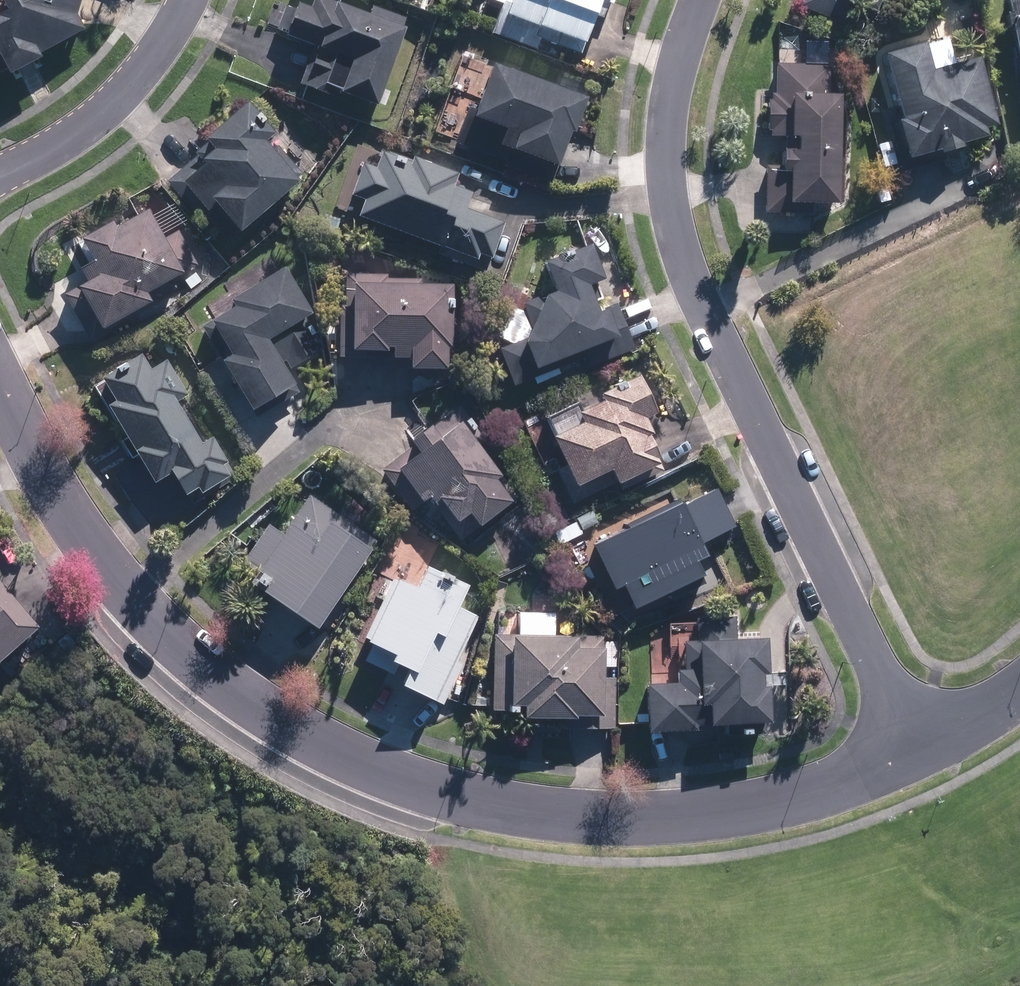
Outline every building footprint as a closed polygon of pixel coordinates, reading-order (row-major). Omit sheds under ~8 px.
[(2,4),(17,9),(0,18),(0,76),(81,29),(77,21),(83,0),(4,0),(2,4)] [(405,26),(335,2),(332,11),(302,0),(294,0),(282,33),(320,47),(308,79),(378,103),(405,26)] [(543,30),(591,48),(610,0),(504,0),(499,13),(502,14),(496,30),(538,45),(543,30)] [(876,0),(799,0),(796,7),(836,24),(844,3),(870,13),(876,0)] [(1017,57),(1019,57),(1019,0),(1007,0),(1017,57)] [(888,51),(889,58),(903,120),(897,121),(906,160),(987,142),(984,128),(1000,125),(985,55),(950,63),(945,39),(888,51)] [(837,201),(846,93),(828,91),(830,64),(801,62),(802,45),(779,43),(776,88),(766,87),(763,133),(801,136),(800,147),(784,146),(782,167),(769,166),(766,215),(808,218),(809,199),(837,201)] [(558,165),(565,149),(567,150),(587,93),(496,62),(476,119),(509,130),(503,144),(558,165)] [(280,135),(249,101),(192,151),(205,165),(196,173),(244,230),(307,176),(276,139),(280,135)] [(390,153),(380,181),(369,177),(355,214),(493,263),(506,226),(466,211),(476,182),(390,153)] [(175,221),(161,228),(150,205),(82,238),(94,261),(78,269),(103,319),(200,271),(175,221)] [(615,304),(607,308),(597,280),(600,279),(587,243),(544,259),(555,291),(523,303),(535,336),(503,349),(518,388),(631,344),(615,304)] [(312,310),(286,271),(218,315),(241,350),(225,360),(252,402),(328,353),(303,315),(312,310)] [(450,283),(351,282),(351,353),(449,354),(450,283)] [(159,356),(108,385),(178,505),(228,476),(159,356)] [(595,391),(597,394),(549,414),(583,496),(662,464),(643,419),(655,415),(640,375),(595,391)] [(412,450),(383,472),(419,517),(445,496),(471,532),(514,501),(454,417),(410,448),(412,450)] [(712,571),(698,542),(738,524),(721,487),(597,541),(614,579),(620,576),(635,608),(712,571)] [(252,585),(320,629),(377,542),(309,497),(252,585)] [(462,606),(457,604),(468,580),(428,562),(417,586),(393,576),(365,639),(380,645),(368,671),(443,703),(480,617),(460,609),(462,606)] [(34,626),(0,586),(0,655),(34,626)] [(615,638),(495,635),(492,725),(613,728),(615,638)] [(652,682),(654,731),(765,726),(765,716),(768,716),(764,638),(684,641),(685,681),(652,682)]
